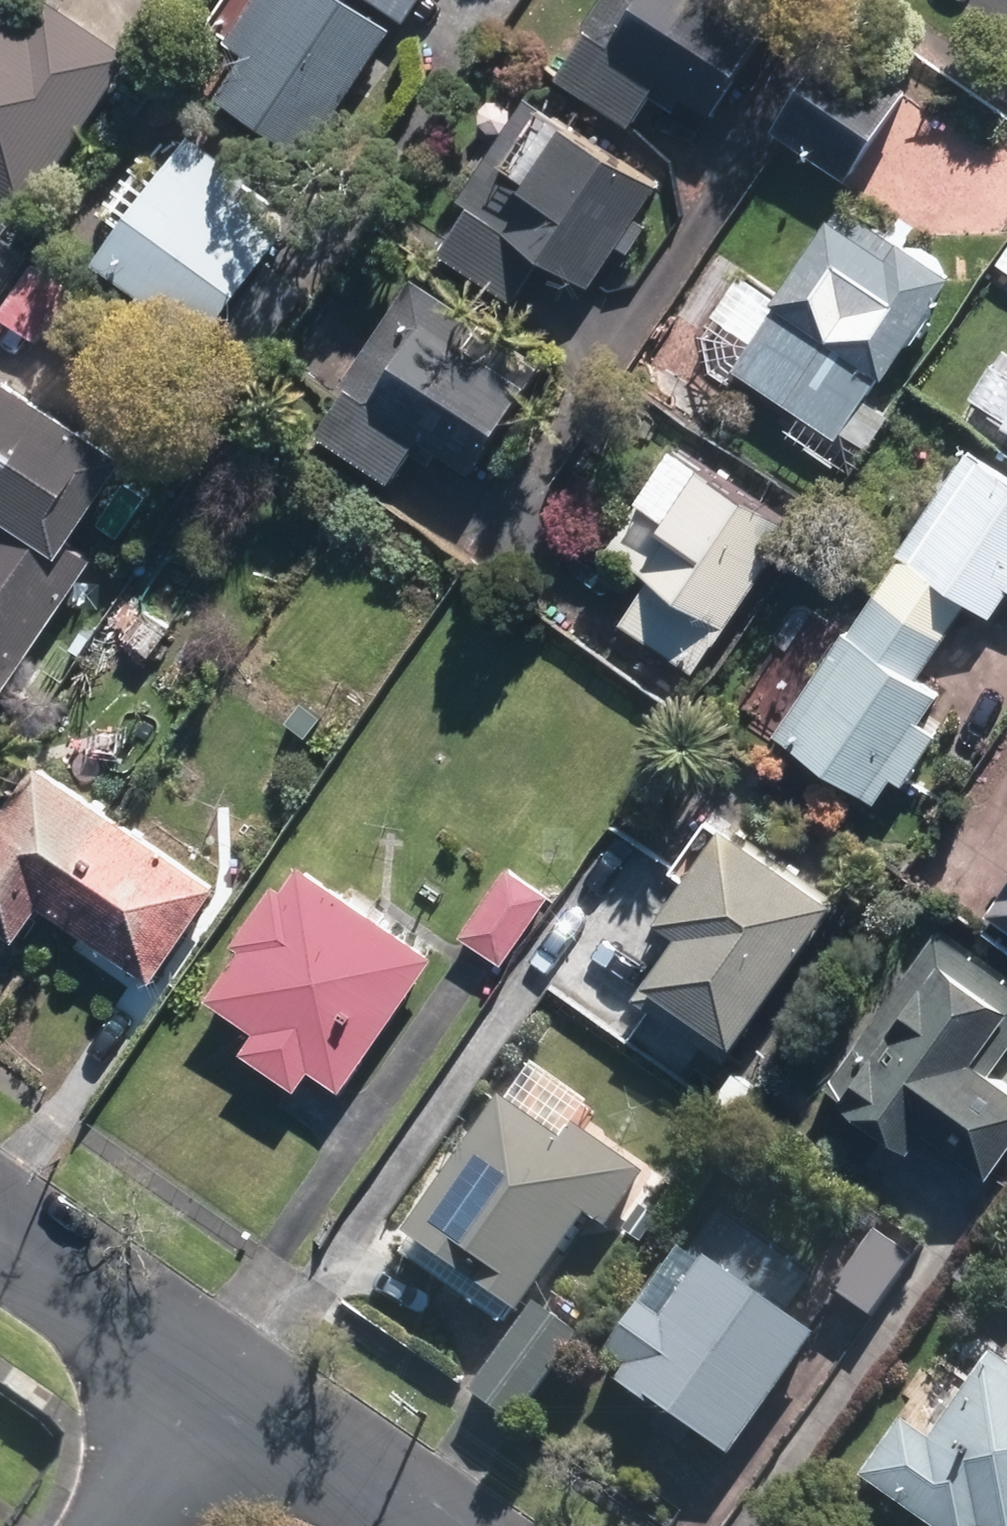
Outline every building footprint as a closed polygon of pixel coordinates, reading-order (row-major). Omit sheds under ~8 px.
[(25,214),(135,54),(55,0),(52,0),(36,22),(3,0),(0,0),(0,197),(25,214)] [(345,0),(253,0),(225,42),(245,56),(216,98),(306,157),(390,30),(345,0)] [(405,24),(421,0),(367,0),(405,24)] [(775,31),(730,0),(603,0),(581,32),(587,36),(555,83),(630,134),(662,88),(712,123),(775,31)] [(835,44),(772,136),(848,188),(911,96),(835,44)] [(626,265),(648,233),(635,224),(657,192),(526,102),(456,204),(469,212),(439,259),(513,309),(543,264),(589,294),(613,256),(626,265)] [(203,345),(289,231),(210,172),(202,181),(173,159),(94,263),(203,345)] [(888,255),(830,216),(772,302),(777,305),(733,369),(835,438),(878,375),(882,376),(952,275),(899,239),(888,255)] [(78,285),(37,258),(0,312),(43,339),(78,285)] [(304,293),(267,266),(220,327),(256,355),(304,293)] [(472,480),(535,388),(475,347),(485,332),(414,284),(341,390),(347,393),(315,440),(390,492),(422,445),(472,480)] [(991,362),(969,397),(1004,420),(1000,424),(1006,429),(1006,372),(991,362)] [(3,380),(0,384),(0,708),(93,569),(70,554),(129,465),(3,380)] [(692,672),(794,526),(677,444),(605,544),(649,575),(618,620),(692,672)] [(874,594),(942,639),(967,601),(989,616),(1006,589),(1006,476),(967,449),(896,553),(899,556),(874,594)] [(845,629),(772,735),(872,804),(891,776),(901,782),(935,732),(919,720),(937,692),(916,677),(942,639),(874,594),(849,632),(845,629)] [(172,623),(152,609),(132,637),(152,650),(172,623)] [(298,697),(281,722),(301,735),(317,710),(298,697)] [(107,840),(121,820),(39,762),(0,818),(0,930),(16,941),(42,906),(55,915),(107,840)] [(726,828),(721,825),(708,816),(670,868),(683,877),(656,914),(676,929),(628,996),(721,1063),(837,899),(729,822),(726,828)] [(150,982),(216,887),(121,820),(107,840),(55,915),(57,918),(150,982)] [(343,1092),(437,956),(302,862),(208,999),(256,1032),(243,1051),(300,1092),(314,1072),(343,1092)] [(502,967),(551,897),(509,868),(460,937),(502,967)] [(982,914),(1006,931),(1006,878),(982,914)] [(910,1149),(924,1130),(988,1177),(1006,1151),(1006,1086),(988,1072),(1006,1045),(1006,983),(933,929),(821,1085),(910,1149)] [(520,1076),(412,1232),(524,1311),(594,1212),(613,1225),(649,1171),(587,1127),(590,1124),(520,1076)] [(868,1319),(909,1257),(873,1233),(831,1293),(868,1319)] [(730,1458),(816,1337),(707,1258),(662,1321),(642,1306),(607,1354),(629,1369),(618,1385),(660,1415),(652,1429),(681,1450),(693,1432),(730,1458)] [(522,1422),(585,1333),(537,1299),(474,1389),(522,1422)] [(990,1349),(927,1438),(899,1418),(856,1478),(925,1525),(1006,1525),(1006,1361),(990,1349)]
